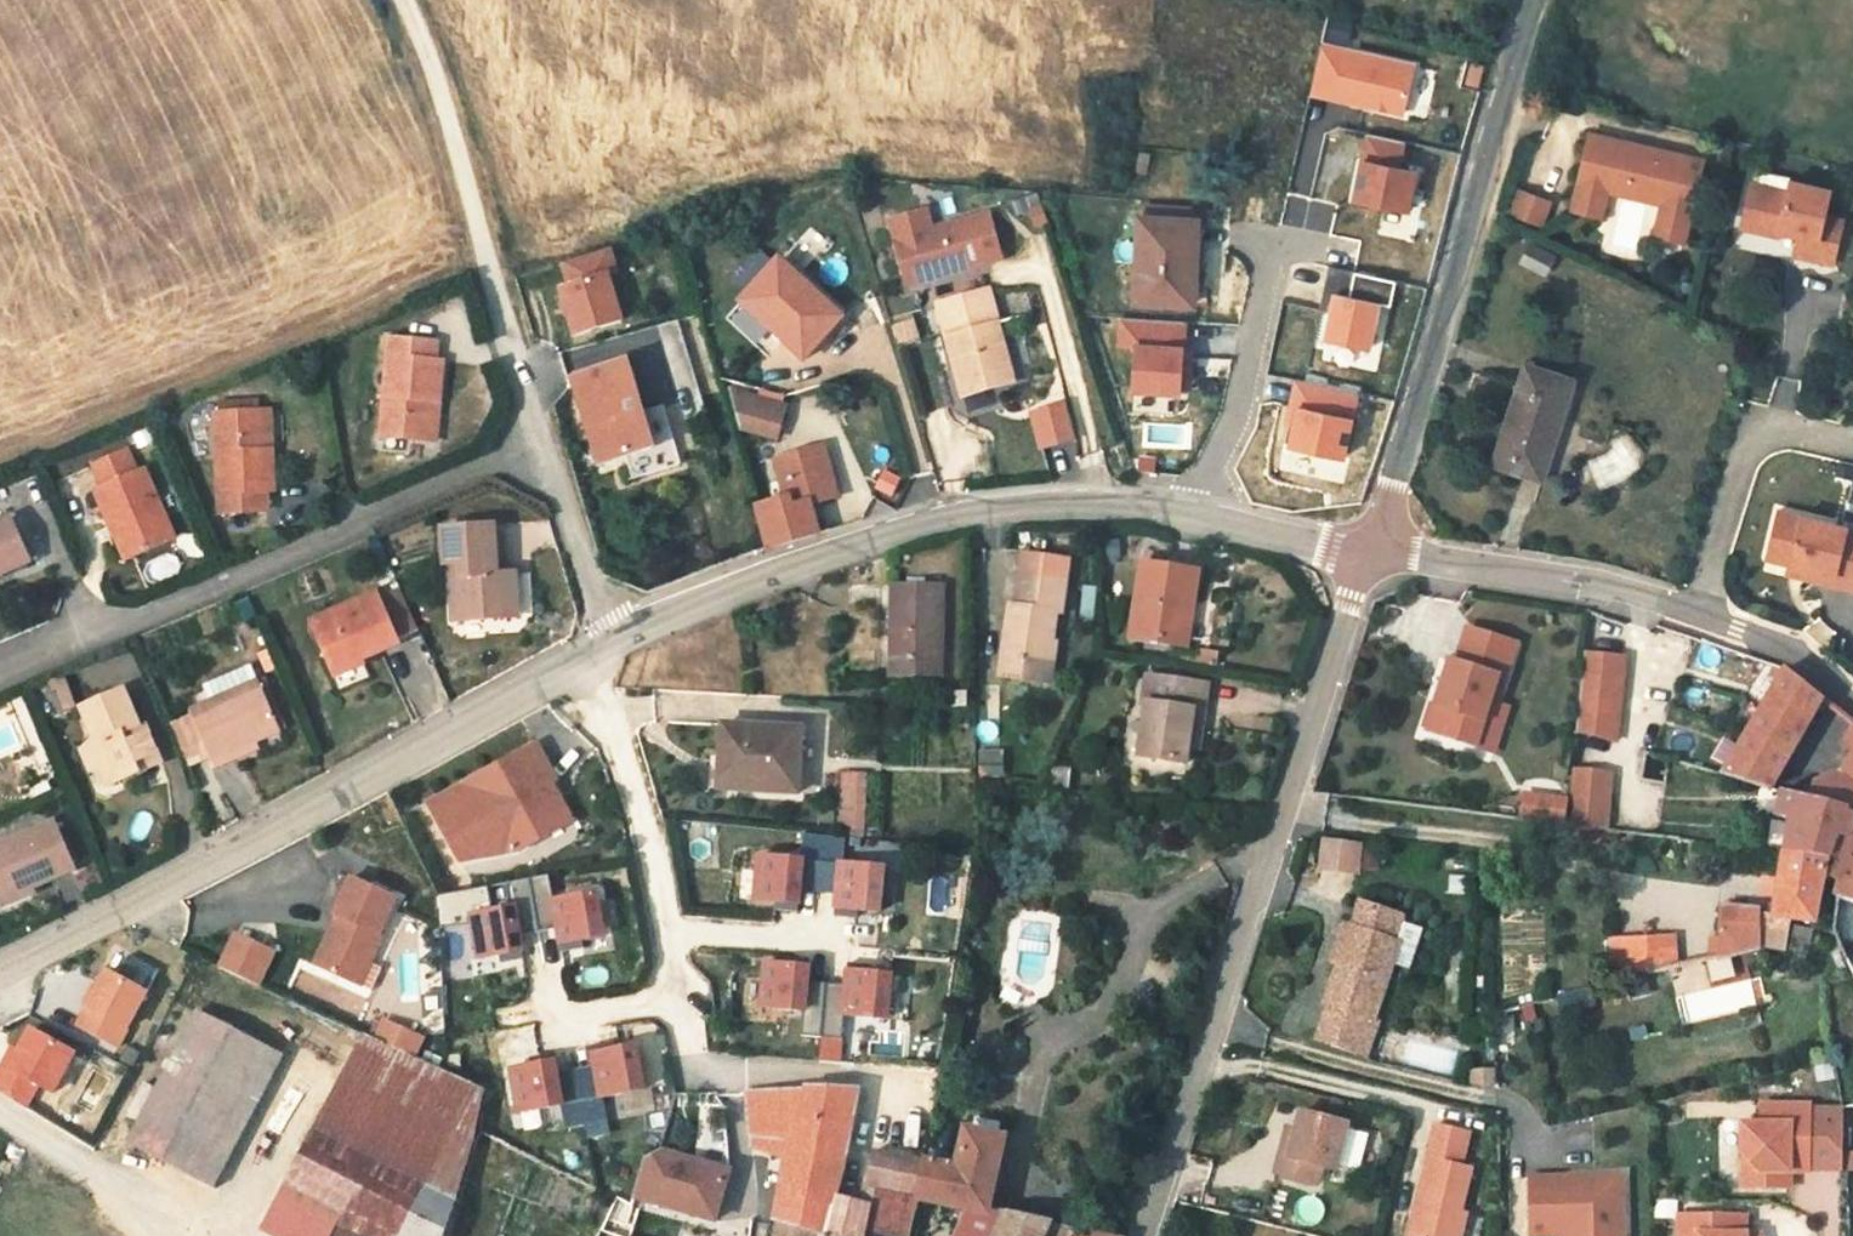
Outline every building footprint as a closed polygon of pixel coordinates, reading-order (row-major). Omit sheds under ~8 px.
[(1321,44),(1311,97),(1404,115),(1414,67),(1321,44)] [(1462,67),(1457,89),(1470,92),(1475,70),(1462,67)] [(1608,186),(1611,174),(1665,189),(1662,201),(1656,222),(1669,225),(1666,236),(1681,240),(1704,158),(1592,127),(1572,204),(1595,211),(1600,192),(1606,193),(1608,186)] [(1364,137),(1350,202),(1407,214),(1416,173),(1396,169),(1401,145),(1364,137)] [(1611,174),(1608,186),(1662,201),(1665,189),(1611,174)] [(1750,182),(1738,226),(1767,232),(1768,228),(1778,230),(1796,234),(1792,253),(1832,261),(1842,220),(1824,215),(1830,189),(1789,180),(1787,191),(1750,182)] [(1541,229),(1552,202),(1515,186),(1503,213),(1541,229)] [(1013,203),(1031,231),(1050,219),(1031,191),(1013,203)] [(1600,192),(1595,211),(1600,212),(1606,193),(1600,192)] [(993,268),(981,219),(952,227),(948,233),(932,238),(924,234),(919,215),(881,223),(897,291),(993,268)] [(1188,274),(1181,273),(1180,222),(1127,219),(1128,306),(1182,307),(1188,308),(1188,274)] [(1180,222),(1181,273),(1188,274),(1194,274),(1192,223),(1180,222)] [(1656,222),(1653,232),(1666,236),(1669,225),(1656,222)] [(1527,242),(1517,265),(1547,278),(1557,255),(1527,242)] [(611,281),(603,255),(556,269),(563,294),(555,297),(570,347),(618,334),(603,284),(611,281)] [(789,292),(794,285),(768,268),(732,312),(804,365),(836,325),(789,292)] [(1330,316),(1324,341),(1371,351),(1381,306),(1389,308),(1394,284),(1330,270),(1325,292),(1320,314),(1330,316)] [(977,295),(927,310),(954,399),(1005,386),(977,295)] [(914,319),(890,325),(895,347),(919,341),(914,319)] [(1132,393),(1180,395),(1181,368),(1181,358),(1185,359),(1186,324),(1119,321),(1118,346),(1134,347),(1132,393)] [(429,357),(429,338),(386,338),(390,436),(436,435),(434,396),(442,395),(442,357),(429,357)] [(1583,354),(1536,338),(1504,440),(1551,455),(1583,354)] [(617,368),(564,383),(592,474),(614,469),(646,460),(633,421),(617,368)] [(1290,426),(1285,448),(1345,459),(1357,396),(1293,383),(1290,399),(1284,425),(1290,426)] [(727,431),(776,441),(786,395),(737,385),(727,431)] [(267,446),(261,414),(211,423),(230,519),(284,509),(279,486),(288,484),(280,445),(267,446)] [(646,460),(614,469),(620,489),(673,472),(656,414),(633,421),(646,460)] [(779,491),(805,485),(810,502),(834,495),(819,447),(770,460),(779,491)] [(116,455),(67,474),(91,535),(99,532),(112,566),(155,547),(116,455)] [(872,490),(893,499),(901,478),(881,469),(872,490)] [(820,533),(810,502),(805,485),(779,491),(782,501),(753,509),(764,552),(820,533)] [(1779,510),(1767,558),(1789,564),(1810,570),(1808,579),(1852,590),(1852,543),(1845,541),(1848,527),(1779,510)] [(1845,541),(1852,543),(1852,528),(1848,527),(1845,541)] [(14,573),(0,538),(0,578),(14,573)] [(491,544),(447,544),(450,581),(460,583),(460,611),(451,616),(452,640),(535,637),(534,594),(493,595),(491,544)] [(1068,564),(1022,557),(1014,607),(1007,606),(999,672),(1042,680),(1052,612),(1060,613),(1068,564)] [(1789,564),(1786,573),(1808,579),(1810,570),(1789,564)] [(1126,637),(1174,645),(1179,609),(1188,610),(1193,574),(1138,566),(1126,637)] [(396,584),(376,593),(400,650),(420,642),(396,584)] [(944,588),(896,586),(893,679),(941,681),(944,588)] [(1188,610),(1179,609),(1174,645),(1183,647),(1188,610)] [(1813,618),(1805,634),(1828,646),(1836,631),(1813,618)] [(374,621),(312,648),(332,694),(396,667),(374,621)] [(1510,706),(1531,646),(1482,629),(1470,664),(1465,662),(1441,731),(1489,747),(1503,704),(1510,706)] [(1635,652),(1593,648),(1585,736),(1627,740),(1631,703),(1635,652)] [(1179,763),(1183,746),(1191,711),(1199,712),(1205,687),(1145,676),(1139,703),(1148,704),(1137,755),(1179,763)] [(1742,779),(1790,794),(1835,709),(1796,676),(1742,779)] [(64,681),(52,686),(66,715),(77,711),(64,681)] [(259,688),(194,711),(215,769),(240,760),(236,754),(277,737),(259,688)] [(137,783),(131,769),(154,759),(146,741),(139,744),(120,701),(82,717),(94,747),(90,749),(97,772),(107,796),(137,783)] [(1199,712),(1191,711),(1183,746),(1193,748),(1199,712)] [(798,733),(719,727),(717,756),(725,757),(723,789),(794,794),(798,733)] [(533,741),(426,802),(458,859),(523,848),(571,820),(550,783),(556,778),(533,741)] [(83,777),(97,772),(90,749),(73,755),(83,777)] [(1004,778),(1004,749),(979,749),(979,777),(1004,778)] [(160,774),(154,759),(131,769),(137,783),(160,774)] [(841,773),(838,839),(845,840),(863,840),(868,775),(841,773)] [(1818,803),(1797,797),(1791,823),(1808,828),(1797,866),(1852,875),(1852,788),(1852,789),(1828,785),(1818,803)] [(1536,818),(1578,825),(1580,801),(1540,794),(1536,818)] [(66,876),(47,830),(0,849),(0,903),(1,904),(66,876)] [(1381,838),(1345,832),(1341,856),(1377,862),(1381,838)] [(757,857),(751,906),(801,911),(803,893),(832,896),(830,914),(878,919),(884,869),(842,865),(845,840),(838,839),(805,836),(803,862),(757,857)] [(1831,936),(1844,910),(1852,882),(1852,875),(1797,866),(1784,926),(1728,918),(1731,973),(1778,965),(1802,961),(1808,932),(1831,936)] [(467,909),(475,958),(523,950),(521,932),(552,927),(554,945),(601,938),(593,888),(551,895),(548,874),(509,880),(513,902),(467,909)] [(1844,910),(1852,911),(1852,882),(1844,910)] [(391,905),(346,884),(329,923),(332,923),(340,927),(334,943),(325,939),(311,972),(347,988),(357,965),(367,970),(379,943),(376,941),(391,905)] [(1409,919),(1364,903),(1356,928),(1363,930),(1350,965),(1343,963),(1328,1002),(1333,1004),(1379,1020),(1403,956),(1406,946),(1400,944),(1408,921),(1409,919)] [(1406,946),(1403,956),(1402,965),(1415,968),(1427,928),(1408,921),(1400,944),(1406,946)] [(340,927),(332,923),(325,939),(334,943),(340,927)] [(1350,965),(1363,930),(1356,928),(1353,927),(1341,962),(1343,963),(1350,965)] [(218,966),(257,985),(273,951),(234,933),(218,966)] [(85,1005),(75,1023),(115,1046),(158,972),(115,948),(83,1004),(85,1005)] [(1688,979),(1687,954),(1624,957),(1625,982),(1688,979)] [(889,1016),(893,968),(843,964),(842,982),(811,980),(812,962),(765,958),(761,1008),(803,1011),(802,1033),(841,1036),(842,1013),(889,1016)] [(357,965),(347,988),(357,992),(367,970),(357,965)] [(295,1002),(313,1016),(324,1001),(306,987),(295,1002)] [(1589,989),(1555,997),(1559,1015),(1593,1007),(1589,989)] [(1374,1033),(1379,1020),(1333,1004),(1322,1037),(1375,1056),(1383,1036),(1374,1033)] [(280,1053),(192,1009),(126,1140),(214,1184),(280,1053)] [(1374,1033),(1383,1036),(1387,1023),(1379,1020),(1374,1033)] [(0,1065),(0,1091),(27,1106),(39,1084),(51,1090),(73,1050),(28,1025),(15,1048),(11,1046),(0,1065)] [(840,1061),(841,1037),(818,1037),(817,1060),(840,1061)] [(644,1088),(635,1040),(586,1049),(589,1067),(559,1072),(555,1054),(509,1062),(518,1112),(560,1104),(563,1126),(602,1119),(598,1096),(644,1088)] [(473,1155),(476,1136),(481,1096),(482,1093),(370,1045),(303,1196),(357,1220),(351,1235),(443,1235),(473,1155)] [(1469,1070),(1469,1090),(1494,1090),(1494,1070),(1469,1070)] [(745,1092),(752,1146),(784,1159),(774,1224),(807,1232),(825,1235),(866,1235),(873,1202),(837,1194),(848,1147),(861,1088),(798,1086),(796,1091),(745,1092)] [(700,1152),(727,1150),(723,1105),(697,1107),(700,1152)] [(1765,1141),(1745,1139),(1744,1170),(1761,1189),(1760,1205),(1789,1207),(1790,1190),(1790,1189),(1787,1189),(1788,1171),(1791,1172),(1813,1173),(1815,1124),(1766,1121),(1765,1141)] [(1348,1137),(1304,1124),(1296,1145),(1286,1143),(1274,1186),(1313,1198),(1319,1178),(1334,1182),(1348,1137)] [(1813,1173),(1812,1188),(1844,1190),(1848,1126),(1815,1124),(1813,1173)] [(920,1162),(913,1195),(989,1214),(1002,1138),(963,1126),(956,1168),(920,1162)] [(1429,1132),(1409,1235),(1463,1235),(1466,1220),(1460,1219),(1468,1175),(1458,1174),(1464,1139),(1429,1132)] [(863,1183),(913,1195),(920,1162),(870,1152),(863,1183)] [(650,1162),(641,1195),(697,1212),(710,1216),(718,1182),(703,1177),(650,1162)] [(1741,1204),(1760,1205),(1761,1189),(1744,1170),(1741,1204)] [(1812,1188),(1813,1173),(1791,1172),(1788,1171),(1787,1189),(1790,1189),(1790,1190),(1812,1191),(1812,1188)] [(1621,1179),(1524,1183),(1526,1222),(1545,1222),(1545,1235),(1623,1235),(1621,1179)] [(597,1231),(611,1235),(613,1235),(622,1210),(609,1204),(597,1231)] [(691,1235),(745,1235),(748,1227),(710,1216),(697,1212),(691,1235)] [(1051,1228),(1005,1218),(997,1235),(1047,1235),(1051,1228)] [(1545,1222),(1526,1222),(1526,1235),(1545,1235),(1545,1222)] [(771,1235),(825,1235),(807,1232),(774,1224),(771,1235)]
